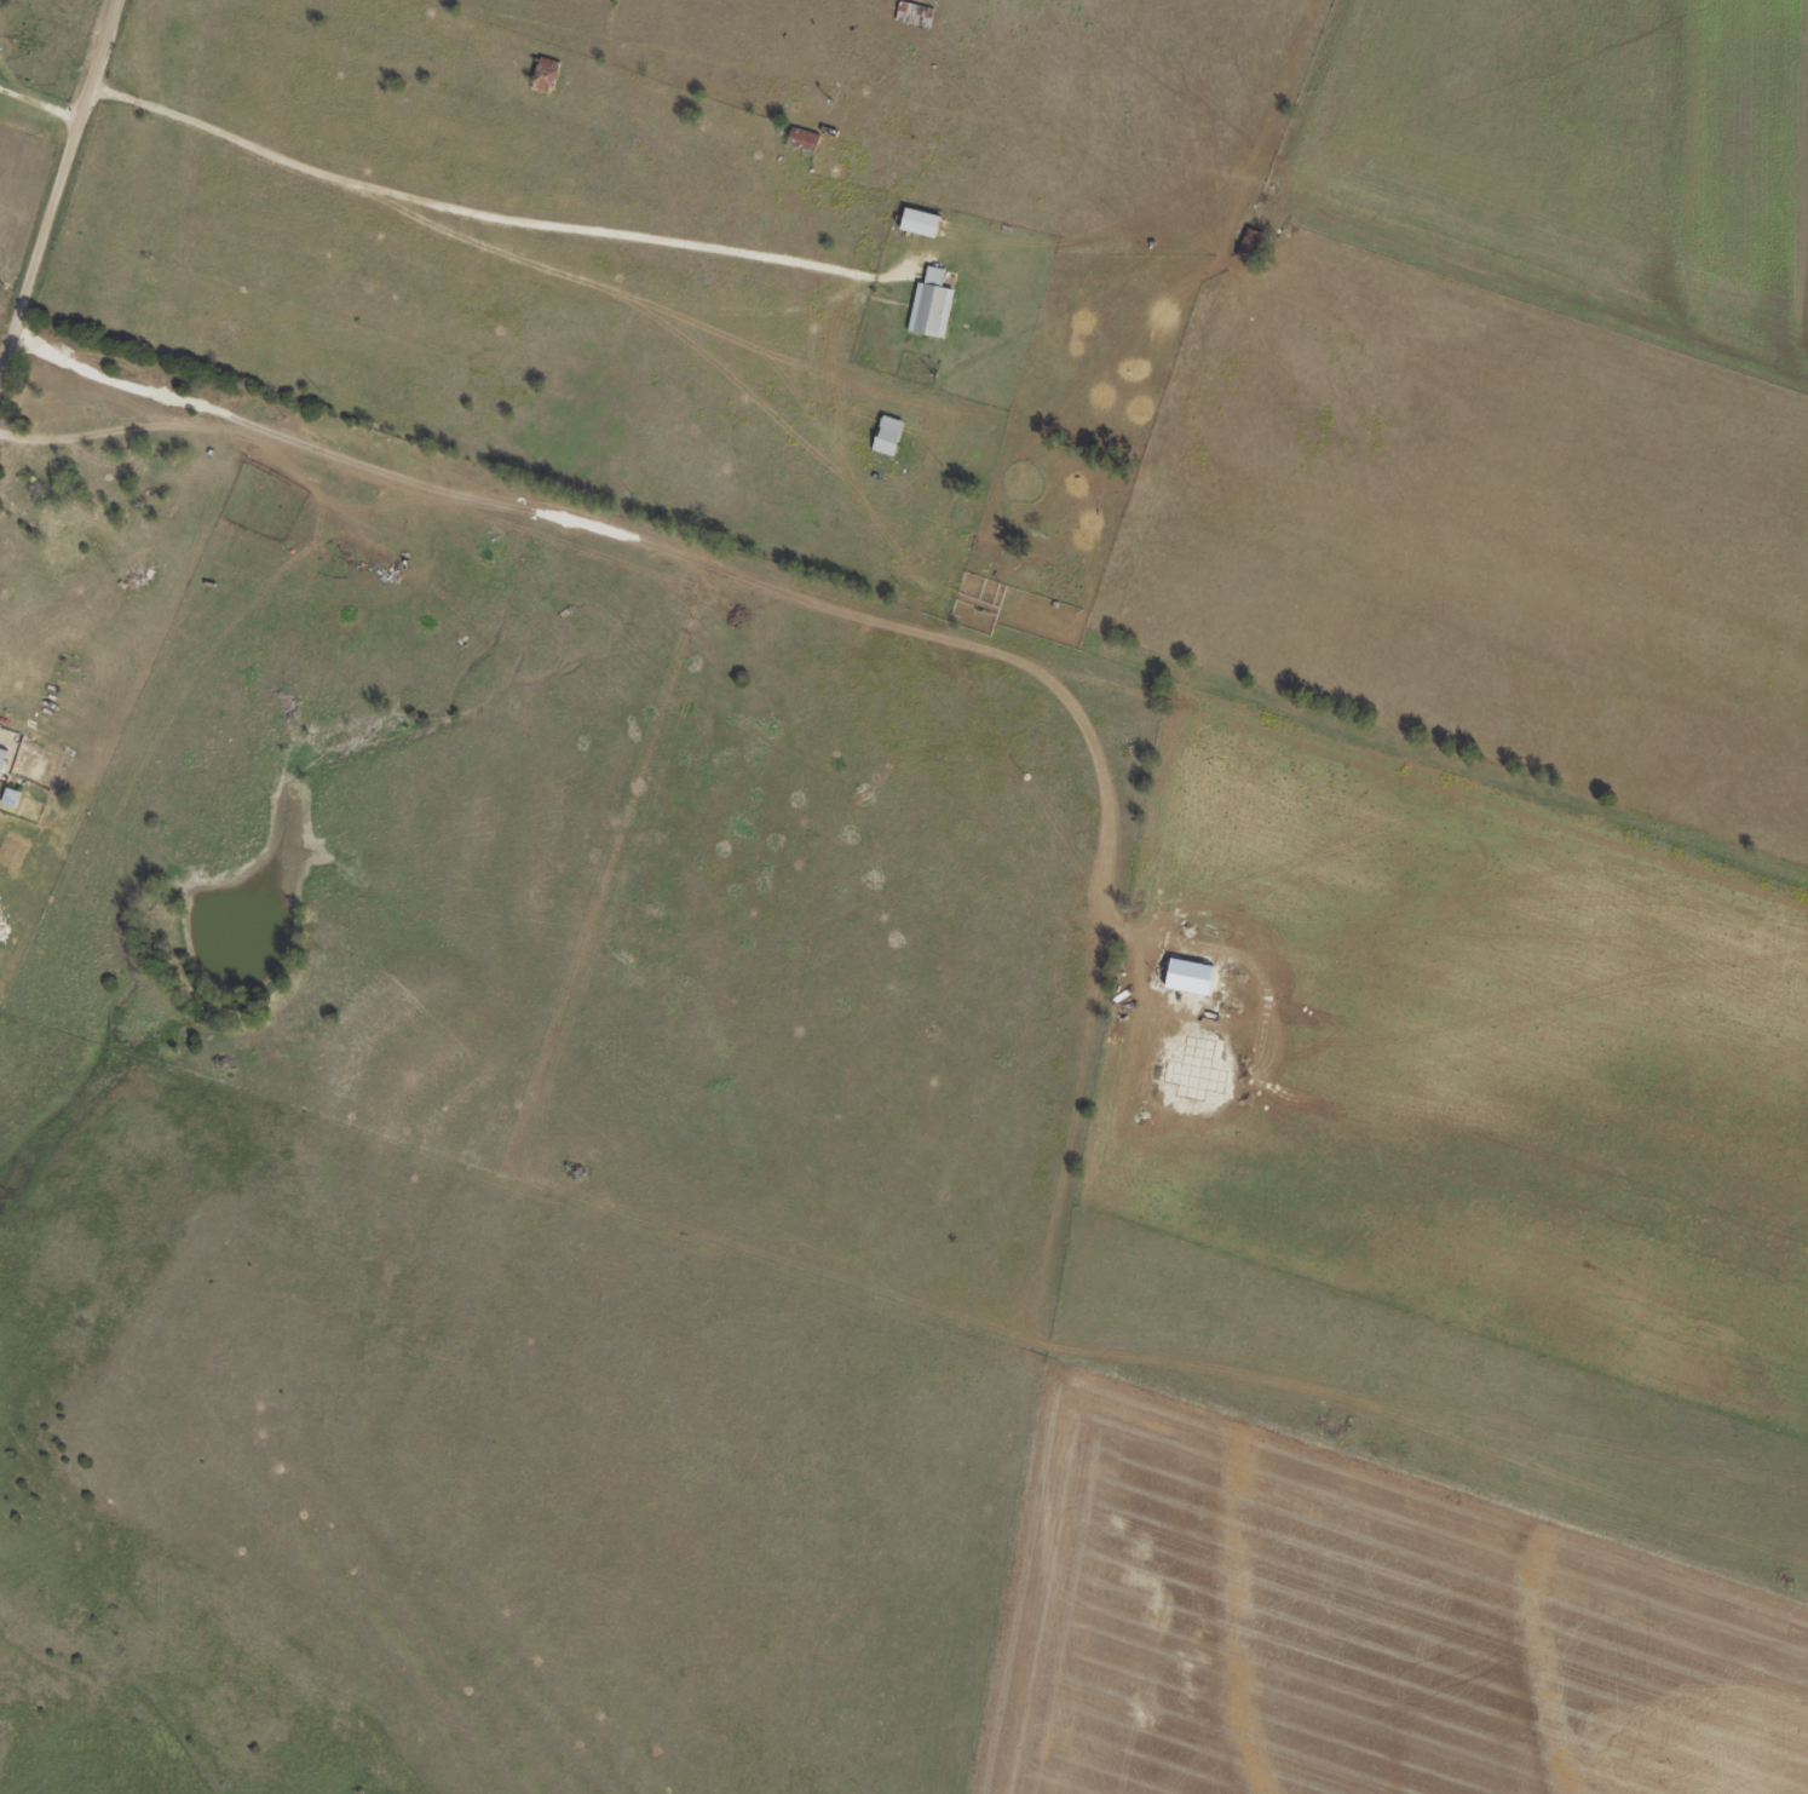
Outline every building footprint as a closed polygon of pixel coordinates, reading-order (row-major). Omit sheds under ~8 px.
[(932,7),(898,0),(894,20),(928,27),(932,7)] [(548,93),(561,63),(542,55),(529,85),(548,93)] [(784,146),(812,155),(819,134),(791,125),(784,146)] [(935,237),(940,215),(904,207),(899,230),(935,237)] [(1265,234),(1247,227),(1235,255),(1253,262),(1265,234)] [(917,281),(907,331),(943,338),(953,288),(941,286),(945,269),(926,266),(923,283),(917,281)] [(903,421),(881,415),(871,450),(893,456),(903,421)]
